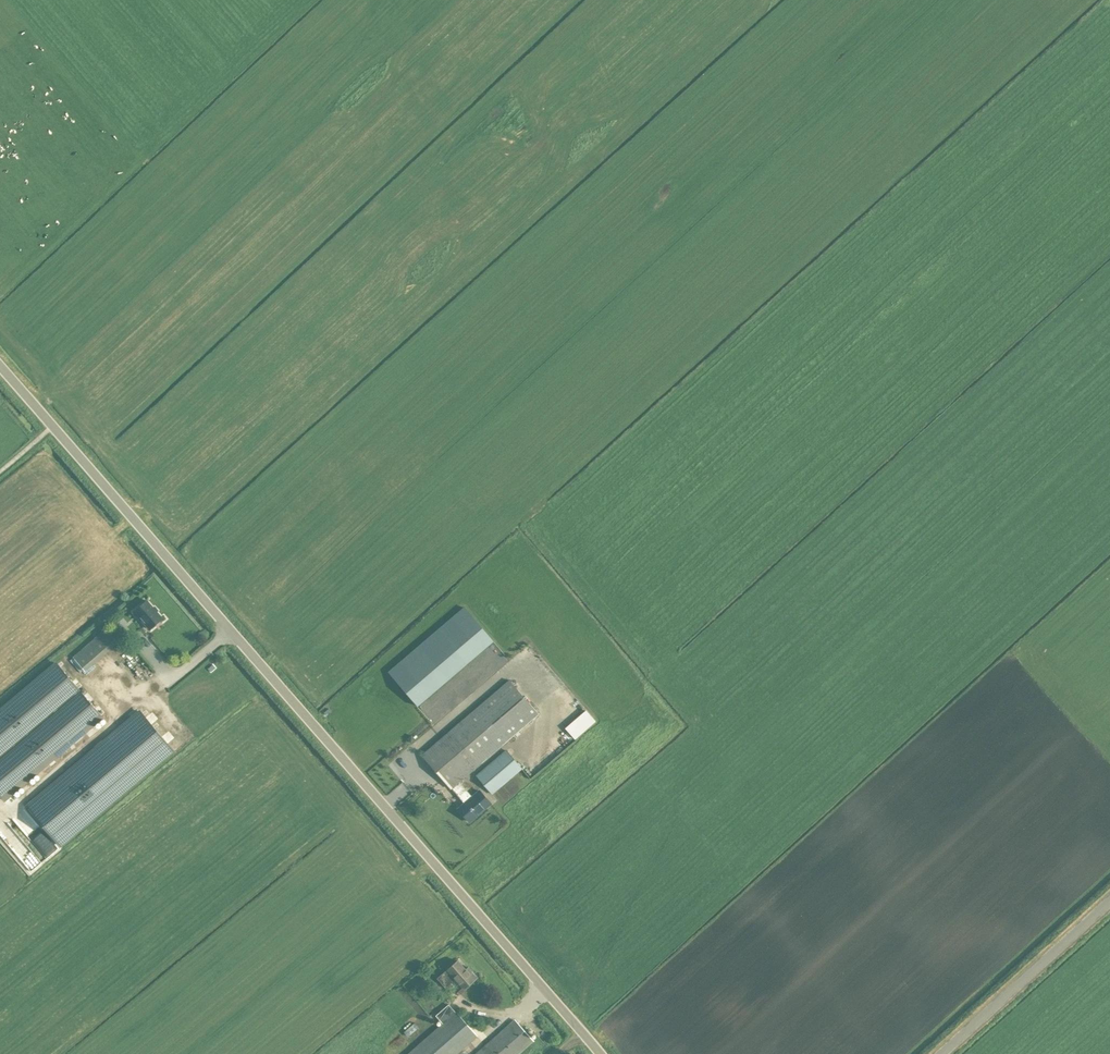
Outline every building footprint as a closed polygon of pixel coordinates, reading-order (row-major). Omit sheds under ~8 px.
[(104,535),(110,529),(99,518),(93,523),(104,535)] [(498,632),(470,599),(393,665),(421,698),(498,632)] [(147,600),(134,611),(150,629),(162,618),(147,600)] [(85,670),(118,642),(106,629),(74,657),(85,670)] [(0,710),(0,795),(4,800),(102,717),(57,663),(0,710)] [(483,770),(476,775),(492,794),(522,768),(506,750),(488,766),(483,761),(538,714),(509,680),(422,755),(451,789),(451,788),(464,803),(458,809),(469,822),(490,803),(479,791),(472,797),(459,781),(479,765),(483,770)] [(140,711),(27,806),(60,845),(173,750),(140,711)] [(565,722),(519,755),(529,768),(574,735),(565,722)] [(28,860),(37,858),(34,847),(25,849),(28,860)] [(445,988),(456,979),(464,989),(478,977),(468,967),(465,969),(457,960),(437,978),(445,988)] [(456,1012),(449,1004),(436,1015),(443,1023),(408,1053),(456,1053),(477,1036),(456,1012)] [(533,1041),(515,1020),(476,1053),(518,1053),(533,1041)]
